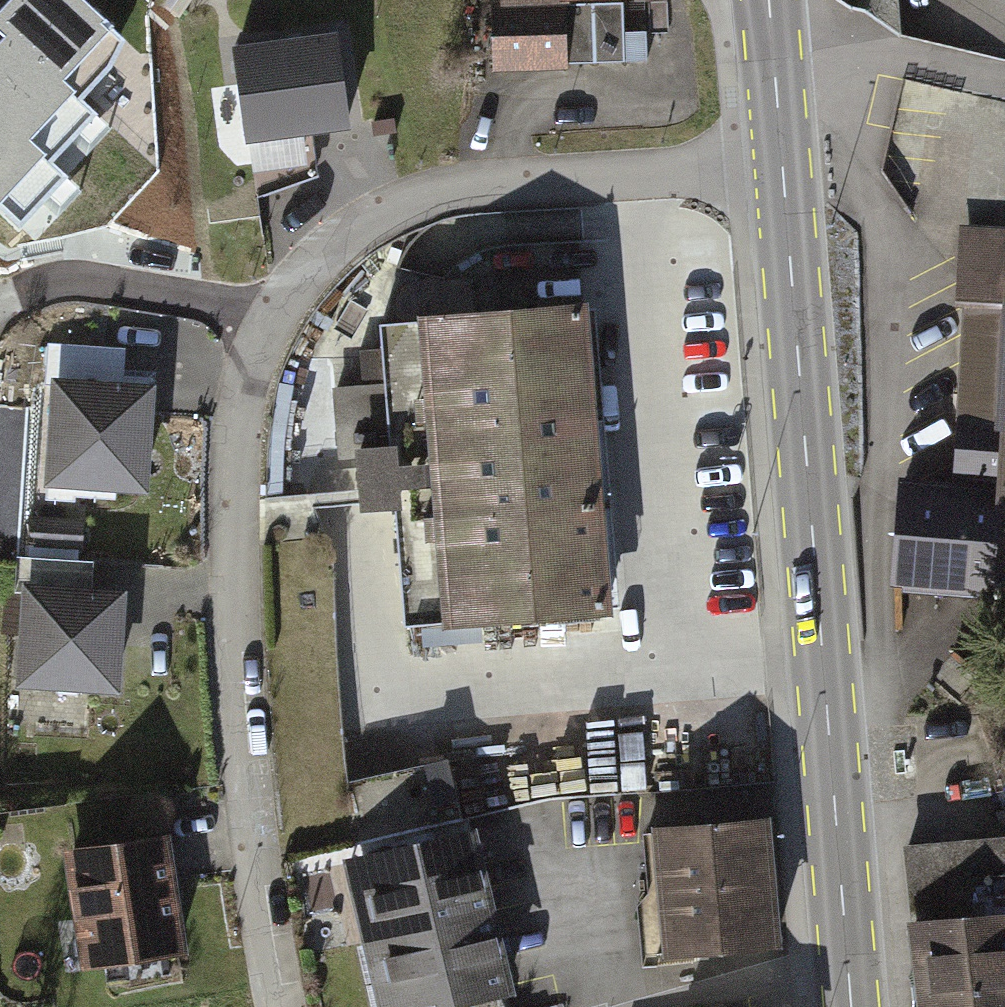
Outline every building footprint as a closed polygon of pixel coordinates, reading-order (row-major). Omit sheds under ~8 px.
[(86,0),(13,0),(0,14),(0,24),(9,32),(83,99),(111,68),(89,48),(112,23),(86,0)] [(623,7),(498,11),(500,70),(625,65),(623,7)] [(340,31),(236,48),(253,151),(357,133),(340,31)] [(9,32),(0,43),(0,114),(54,162),(98,112),(83,99),(9,32)] [(0,114),(0,208),(21,226),(68,173),(54,162),(0,114)] [(969,298),(959,483),(906,480),(900,575),(1004,580),(1004,225),(961,222),(957,297),(969,298)] [(392,326),(583,312),(579,243),(505,246),(495,247),(485,250),(477,253),(468,256),(460,263),(453,270),(446,280),(398,269),(392,326)] [(392,326),(381,327),(383,351),(385,387),(363,389),(336,391),(342,462),(363,460),(367,513),(398,511),(407,634),(602,619),(579,312),(392,326)] [(46,389),(57,389),(50,490),(147,497),(154,398),(120,396),(123,352),(49,346),(46,389)] [(363,389),(385,387),(383,351),(361,353),(363,389)] [(84,526),(37,523),(35,546),(82,549),(84,526)] [(289,859),(464,818),(448,757),(348,780),(332,592),(305,540),(264,546),(289,859)] [(16,595),(27,596),(20,688),(47,690),(54,699),(82,701),(91,694),(117,696),(121,650),(124,605),(91,602),(94,567),(19,561),(16,595)] [(213,817),(108,831),(124,950),(229,936),(213,817)] [(763,817),(662,824),(671,949),(772,941),(763,817)] [(489,913),(470,836),(360,863),(379,940),(489,913)] [(910,847),(926,1006),(1004,1006),(1004,838),(910,847)] [(489,913),(379,940),(396,1006),(437,1006),(508,990),(489,913)]
